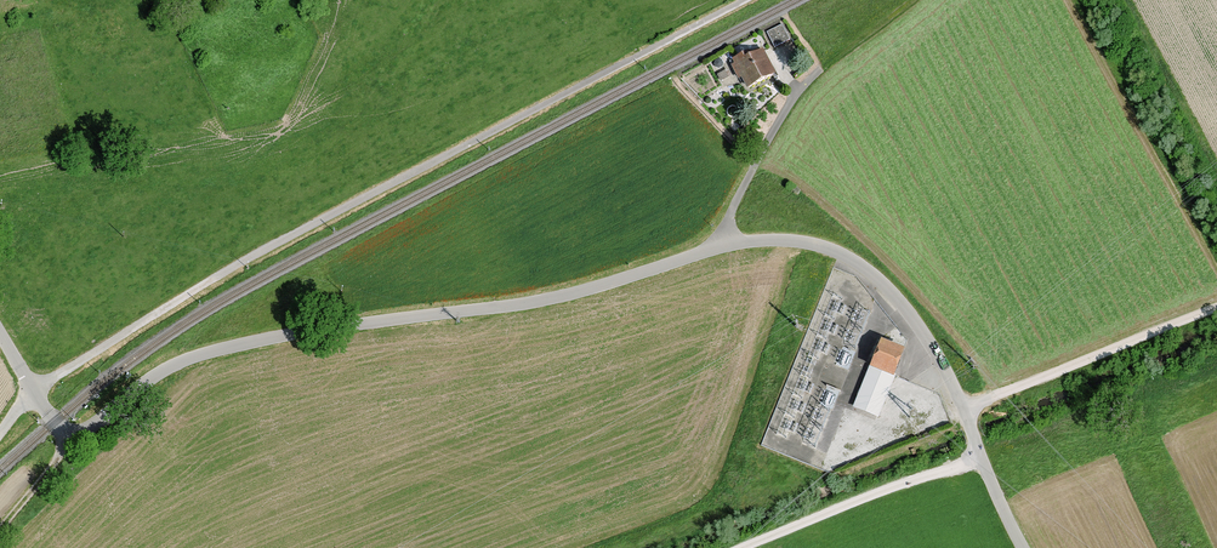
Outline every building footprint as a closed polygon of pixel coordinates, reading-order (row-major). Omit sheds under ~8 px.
[(775,44),(790,37),(783,22),(767,30),(775,44)] [(775,76),(762,52),(747,60),(745,55),(730,63),(746,92),(775,76)] [(904,353),(880,343),(868,372),(872,374),(866,387),(884,394),(890,380),(892,381),(904,353)] [(916,347),(908,344),(901,363),(909,366),(916,347)]
